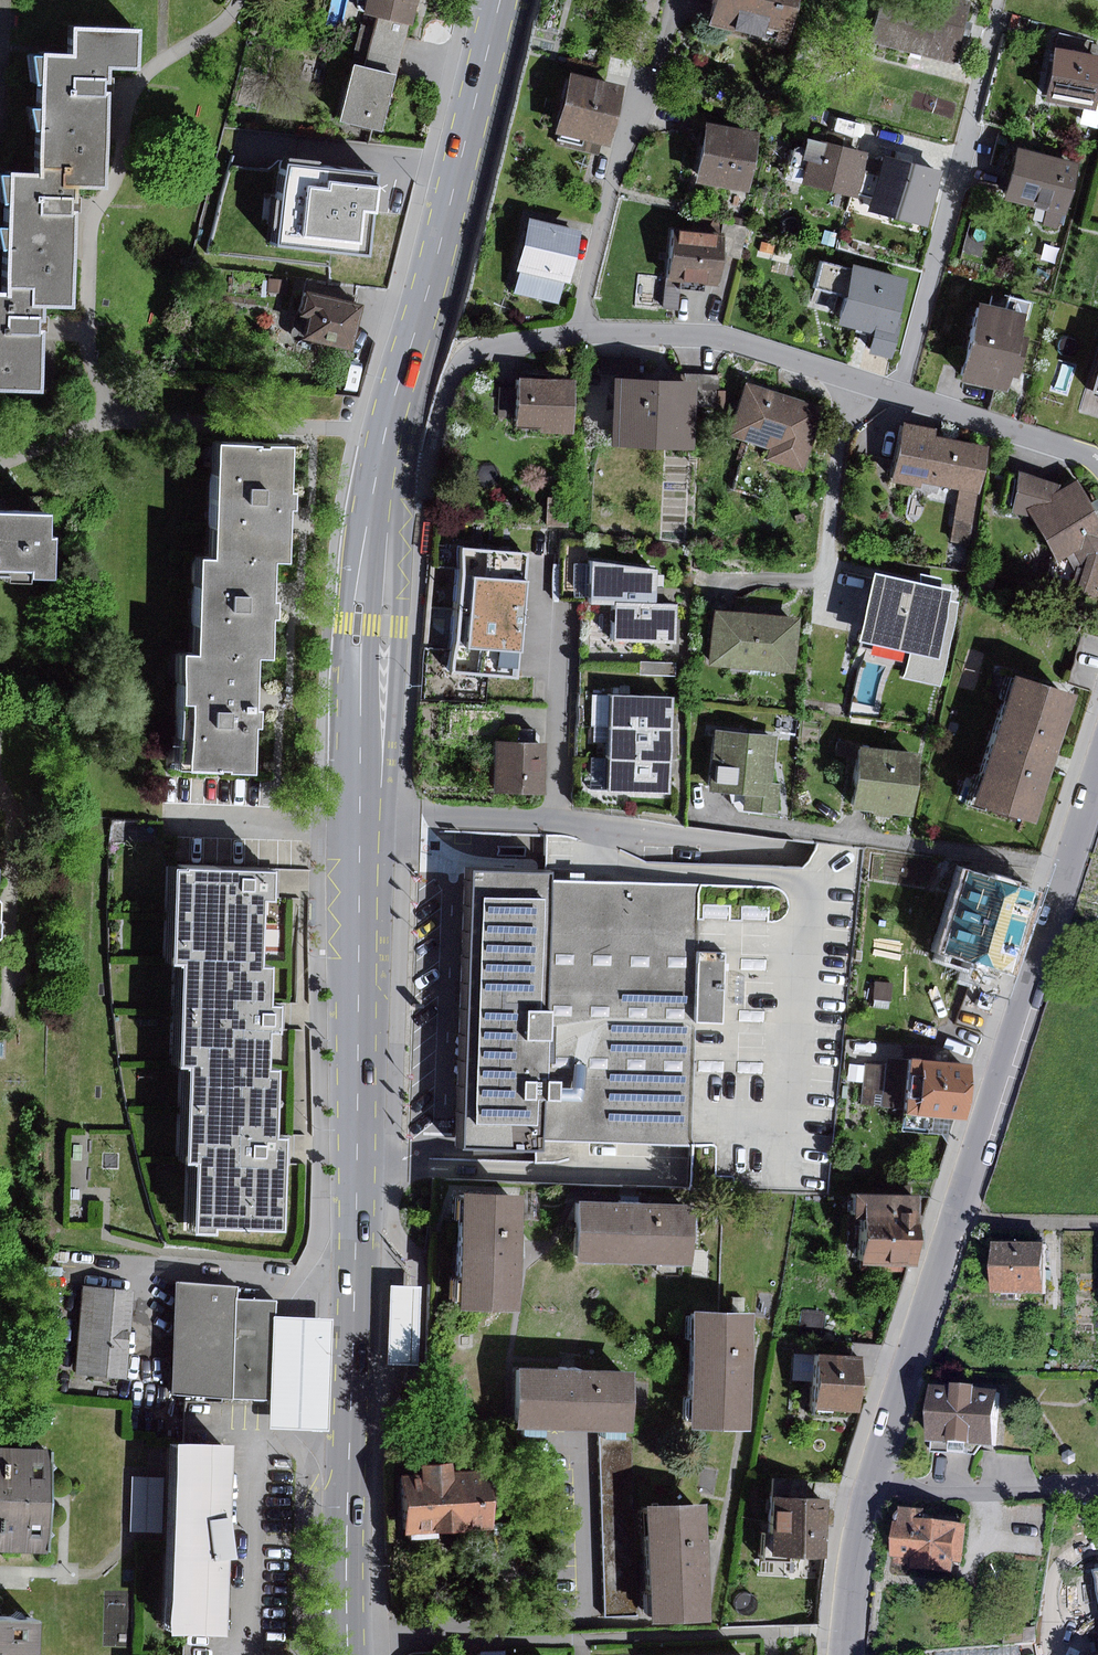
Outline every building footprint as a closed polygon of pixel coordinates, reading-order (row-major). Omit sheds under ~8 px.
[(421,0),(367,0),(363,15),(377,18),(409,26),(415,27),(421,0)] [(694,17),(747,30),(750,19),(764,23),(761,37),(772,39),(781,0),(698,0),(694,17)] [(950,61),(965,0),(925,0),(924,5),(902,0),(872,0),(862,38),(950,61)] [(409,26),(377,18),(368,53),(401,61),(409,26)] [(39,131),(39,166),(60,167),(60,187),(73,188),(103,188),(105,67),(135,67),(137,30),(72,29),(70,56),(42,54),(41,56),(29,56),(35,84),(41,84),(40,109),(27,109),(32,129),(39,131)] [(1084,99),(1093,55),(1089,54),(1052,46),(1042,44),(1031,94),(1082,105),(1084,99)] [(401,61),(368,53),(365,68),(397,76),(401,61)] [(356,66),(343,122),(384,132),(397,76),(365,68),(356,66)] [(554,130),(596,140),(604,109),(612,111),(615,99),(607,97),(611,81),(557,68),(543,127),(554,130)] [(1084,99),(1082,105),(1078,123),(1096,128),(1097,121),(1097,103),(1084,99)] [(741,145),(745,126),(693,116),(681,178),(733,188),(737,166),(746,168),(750,147),(741,145)] [(596,140),(554,130),(550,143),(593,153),(596,140)] [(860,150),(797,133),(791,154),(798,156),(792,179),(847,195),(849,189),(855,167),(860,150)] [(991,195),(1057,214),(1072,162),(1006,144),(991,195)] [(916,221),(931,166),(871,150),(866,170),(855,167),(849,189),(861,192),(857,205),(916,221)] [(332,249),(364,253),(374,173),(280,162),(271,242),(332,249)] [(60,167),(39,166),(39,174),(8,173),(8,176),(0,176),(0,189),(2,203),(7,204),(6,228),(0,228),(0,250),(6,250),(5,284),(31,286),(30,305),(40,305),(70,305),(73,188),(60,187),(60,167)] [(572,227),(517,214),(505,267),(511,268),(557,278),(560,279),(572,227)] [(712,252),(736,257),(745,227),(718,218),(714,231),(712,252)] [(714,231),(662,226),(657,277),(661,277),(671,278),(670,286),(676,286),(694,288),(695,279),(710,280),(712,252),(714,231)] [(821,228),(817,242),(831,246),(835,233),(821,228)] [(864,327),(882,332),(897,275),(841,261),(840,266),(815,259),(809,285),(835,292),(828,318),(864,327)] [(557,278),(511,268),(506,291),(552,301),(557,278)] [(671,278),(661,277),(659,307),(674,309),(676,286),(670,286),(671,278)] [(270,279),(269,292),(288,293),(289,281),(270,279)] [(5,284),(5,294),(0,294),(0,390),(38,392),(40,305),(30,305),(31,286),(5,284)] [(305,340),(355,351),(365,307),(307,294),(303,314),(310,315),(305,340)] [(1004,294),(1001,307),(1015,310),(1023,312),(1026,300),(1004,294)] [(1001,307),(963,297),(944,375),(992,387),(996,371),(1008,374),(1019,332),(1010,330),(1015,310),(1001,307)] [(882,332),(864,327),(858,349),(882,355),(887,333),(882,332)] [(1074,387),(1097,394),(1097,331),(1094,344),(1088,342),(1074,387)] [(681,372),(681,376),(596,373),(594,442),(679,444),(680,404),(697,405),(698,373),(681,372)] [(715,373),(698,373),(697,405),(714,405),(715,373)] [(529,428),(562,429),(563,376),(508,375),(508,386),(507,417),(507,421),(529,422),(529,428)] [(797,469),(818,402),(738,377),(721,432),(763,445),(759,457),(797,469)] [(507,417),(508,386),(495,386),(494,416),(507,417)] [(969,490),(978,444),(922,433),(924,427),(891,420),(880,477),(912,483),(912,479),(955,487),(969,490)] [(286,447),(211,445),(207,560),(268,563),(280,563),(282,511),(288,512),(288,495),(285,494),(286,447)] [(1021,513),(1055,483),(1009,468),(1001,511),(1021,513)] [(1097,587),(1097,528),(1068,476),(1055,483),(1021,513),(1046,557),(1065,548),(1073,565),(1065,588),(1094,598),(1097,587)] [(969,490),(955,487),(945,540),(966,543),(976,491),(969,490)] [(567,497),(542,495),(540,525),(566,526),(567,497)] [(43,514),(0,513),(0,575),(2,576),(2,581),(21,581),(21,577),(46,577),(47,538),(42,538),(43,514)] [(449,544),(440,667),(505,672),(514,548),(449,544)] [(580,556),(580,597),(603,597),(647,599),(647,586),(659,587),(660,574),(647,573),(648,565),(580,556)] [(268,563),(207,560),(194,560),(190,660),(249,662),(264,662),(266,622),(270,622),(271,604),(267,604),(268,563)] [(938,586),(859,568),(844,634),(922,653),(938,586)] [(647,599),(603,597),(602,636),(666,638),(668,600),(647,599)] [(749,610),(702,605),(697,663),(744,667),(749,610)] [(793,615),(749,610),(744,667),(787,671),(793,615)] [(247,713),(249,662),(190,660),(180,660),(176,773),(247,775),(248,731),(254,731),(254,714),(247,713)] [(1038,756),(1058,688),(994,668),(955,798),(1019,817),(1038,756)] [(600,691),(599,723),(661,726),(663,694),(600,691)] [(599,723),(598,755),(660,757),(661,726),(599,723)] [(480,788),(533,790),(535,737),(528,737),(528,727),(509,726),(509,737),(482,736),(480,788)] [(771,733),(706,726),(700,787),(740,791),(765,793),(771,733)] [(909,749),(846,742),(838,805),(901,813),(909,749)] [(597,789),(659,791),(660,757),(598,755),(597,789)] [(765,793),(740,791),(739,808),(773,811),(775,794),(765,793)] [(451,861),(441,1138),(529,1143),(527,1136),(714,1144),(713,1175),(731,1176),(733,1178),(732,1190),(827,1193),(864,848),(815,842),(804,850),(797,862),(796,865),(716,862),(704,884),(534,876),(534,866),(451,861)] [(925,942),(994,962),(1017,885),(949,864),(925,942)] [(270,900),(271,870),(172,867),(169,963),(180,963),(257,966),(259,899),(270,900)] [(269,966),(257,966),(180,963),(177,1066),(184,1066),(262,1068),(263,1031),(275,1032),(276,1006),(267,1006),(269,966)] [(889,982),(871,981),(870,998),(889,999),(889,982)] [(951,1112),(956,1059),(895,1052),(894,1056),(889,1106),(951,1112)] [(889,1106),(894,1056),(883,1055),(881,1065),(861,1063),(856,1103),(889,1106)] [(262,1068),(184,1066),(181,1163),(191,1163),(189,1233),(210,1234),(211,1227),(278,1229),(281,1141),(271,1140),(273,1069),(262,1068)] [(859,1259),(904,1262),(907,1189),(838,1186),(837,1213),(848,1213),(846,1259),(859,1259)] [(507,1247),(509,1196),(449,1194),(444,1302),(505,1305),(507,1247)] [(625,1199),(565,1198),(564,1258),(678,1260),(679,1200),(625,1199)] [(1040,1241),(991,1241),(990,1291),(1039,1291),(1040,1241)] [(904,1262),(859,1259),(857,1270),(899,1272),(904,1262)] [(395,1281),(379,1280),(377,1360),(392,1360),(410,1361),(412,1281),(395,1281)] [(240,1287),(180,1284),(175,1395),(273,1400),(277,1318),(278,1302),(239,1300),(240,1287)] [(128,1379),(135,1291),(85,1287),(78,1375),(128,1379)] [(801,1308),(799,1331),(816,1333),(818,1310),(801,1308)] [(740,1364),(742,1316),(683,1313),(678,1420),(737,1422),(740,1364)] [(328,1430),(334,1321),(315,1320),(298,1319),(277,1318),(273,1400),(271,1427),(294,1429),(312,1429),(328,1430)] [(847,1406),(851,1352),(805,1348),(801,1412),(822,1413),(823,1404),(847,1406)] [(621,1427),(624,1372),(564,1369),(510,1366),(507,1421),(621,1427)] [(927,1387),(923,1441),(929,1441),(929,1451),(974,1454),(981,1444),(990,1445),(994,1392),(971,1390),(971,1385),(948,1383),(948,1389),(927,1387)] [(618,1437),(595,1435),(600,1615),(626,1614),(618,1437)] [(165,1630),(221,1631),(224,1559),(232,1558),(226,1517),(228,1445),(170,1445),(165,1630)] [(44,1449),(0,1448),(0,1550),(42,1551),(44,1449)] [(1069,1450),(1062,1453),(1062,1461),(1068,1465),(1075,1461),(1075,1453),(1069,1450)] [(405,1470),(385,1471),(389,1529),(476,1524),(472,1468),(439,1470),(438,1455),(405,1457),(405,1470)] [(771,1476),(771,1491),(805,1493),(806,1478),(771,1476)] [(165,1478),(132,1478),(131,1532),(164,1532),(165,1478)] [(816,1506),(816,1494),(805,1493),(771,1491),(760,1490),(758,1530),(753,1530),(752,1555),(781,1557),(782,1548),(813,1550),(815,1524),(816,1506)] [(691,1495),(629,1498),(633,1616),(695,1613),(693,1555),(692,1514),(691,1495)] [(830,1507),(816,1506),(815,1524),(829,1524),(830,1507)] [(888,1556),(908,1557),(907,1568),(952,1572),(953,1562),(962,1562),(965,1523),(920,1519),(921,1509),(898,1507),(897,1524),(891,1524),(888,1556)] [(36,1619),(0,1617),(0,1654),(35,1654),(36,1619)]
